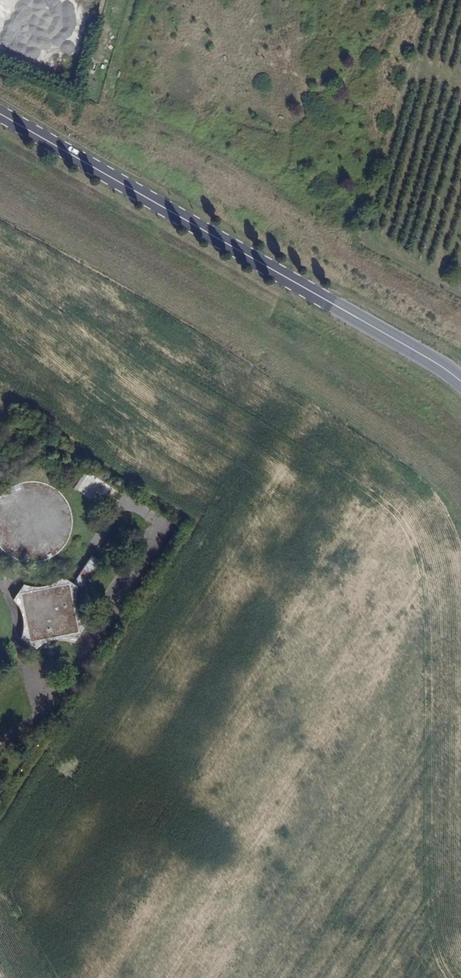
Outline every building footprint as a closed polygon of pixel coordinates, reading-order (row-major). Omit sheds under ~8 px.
[(112,488),(85,470),(72,489),(100,507),(112,488)] [(19,483),(18,483),(13,485),(5,491),(0,495),(0,548),(2,551),(7,555),(14,559),(21,561),(28,563),(36,562),(43,561),(52,556),(58,552),(66,542),(69,535),(71,526),(71,518),(70,511),(67,504),(62,496),(54,489),(48,485),(41,482),(33,481),(26,481),(19,483)] [(32,587),(23,585),(13,601),(18,608),(21,615),(22,618),(22,629),(20,638),(36,649),(43,644),(53,640),(63,639),(74,642),(85,626),(78,617),(75,608),(75,599),(77,588),(61,577),(54,583),(44,587),(32,587)]
